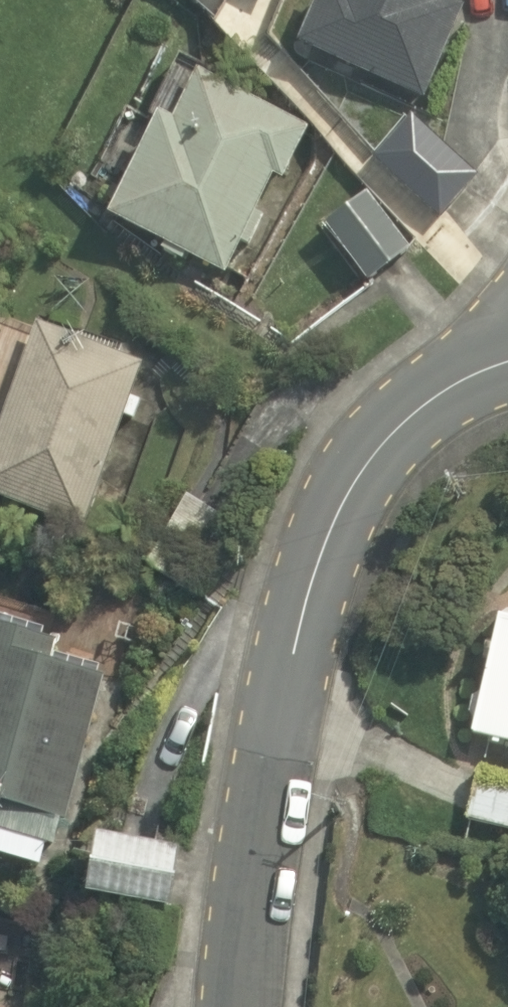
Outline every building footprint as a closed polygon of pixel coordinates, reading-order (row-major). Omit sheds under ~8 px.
[(457,0),(313,0),(292,63),(437,112),(469,17),(453,11),(457,0)] [(242,258),(274,173),(295,181),(317,123),(247,97),(254,77),(180,50),(120,213),(158,227),(149,252),(233,283),(242,258)] [(416,120),(377,165),(445,222),(483,177),(416,120)] [(369,181),(321,215),(370,286),(419,252),(369,181)] [(107,469),(127,477),(169,373),(149,365),(48,325),(19,313),(0,359),(0,429),(6,431),(0,446),(0,507),(79,539),(107,469)] [(241,512),(192,481),(147,552),(195,583),(241,512)] [(507,740),(507,620),(488,616),(481,650),(499,654),(491,694),(479,692),(471,733),(507,740)] [(0,624),(0,802),(64,821),(103,674),(48,660),(55,637),(0,624)] [(474,767),(466,818),(507,825),(507,772),(474,767)]
